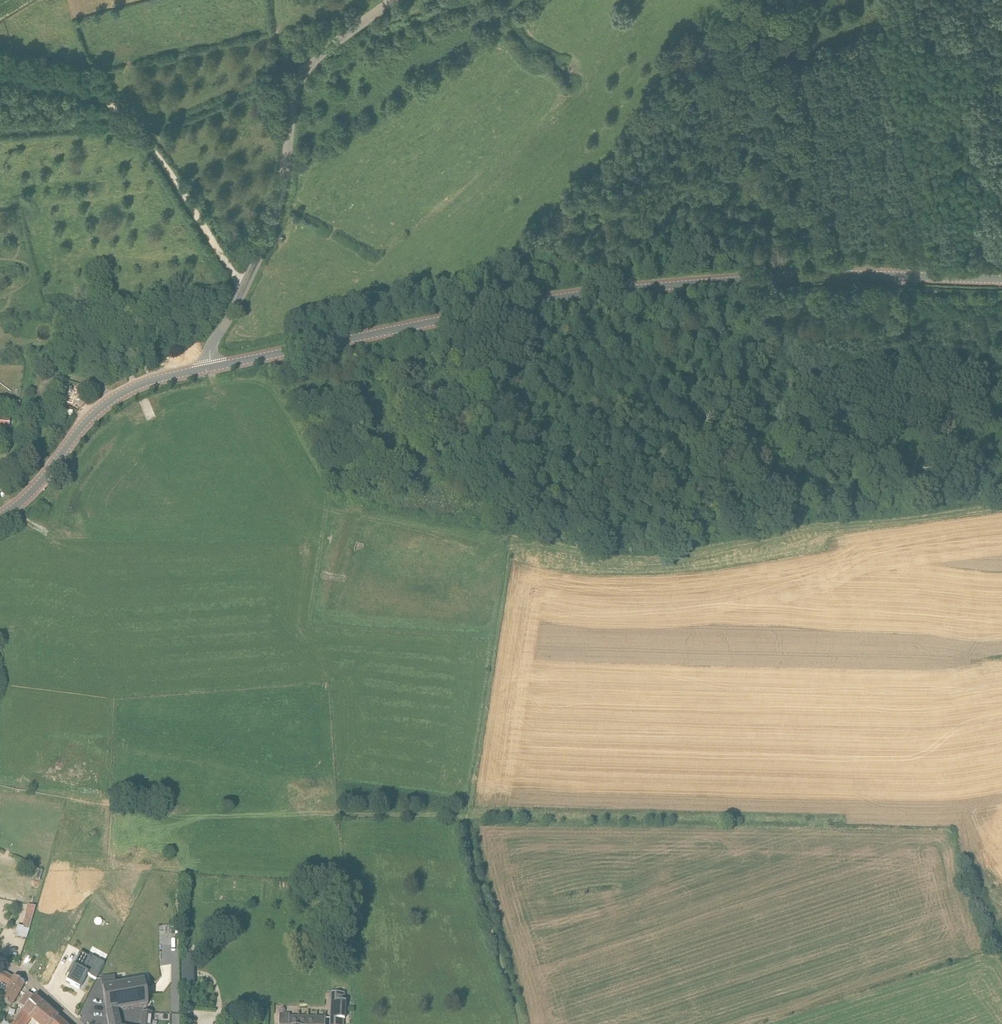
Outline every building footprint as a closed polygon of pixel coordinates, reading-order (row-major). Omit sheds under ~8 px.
[(0,419),(0,427),(15,428),(15,420),(0,419)] [(26,939),(29,929),(35,907),(28,905),(23,926),(17,925),(15,936),(22,937),(22,938),(26,939)] [(65,950),(62,957),(67,960),(71,953),(65,950)] [(90,977),(96,980),(102,967),(94,963),(96,959),(91,957),(90,959),(78,953),(67,977),(69,978),(66,983),(80,990),(87,975),(90,977)] [(182,986),(194,985),(193,964),(182,964),(182,986)] [(0,971),(0,983),(1,982),(9,986),(0,1001),(11,1007),(24,984),(13,978),(13,979),(11,978),(5,974),(0,971)] [(118,1009),(147,1004),(144,984),(147,984),(145,976),(133,978),(134,981),(102,986),(106,1011),(118,1009)] [(344,1019),(346,1019),(346,1001),(344,1001),(344,993),(332,992),(332,1023),(344,1023),(344,1019)] [(19,1004),(25,1009),(33,999),(27,994),(19,1004)] [(33,998),(33,999),(25,1009),(12,1023),(26,1023),(30,1019),(36,1023),(64,1023),(33,998)] [(118,1009),(106,1011),(108,1023),(120,1023),(118,1009)] [(152,1013),(141,1012),(139,1023),(150,1023),(152,1013)] [(326,1017),(290,1017),(290,1015),(280,1015),(280,1023),(326,1023),(326,1017)]
